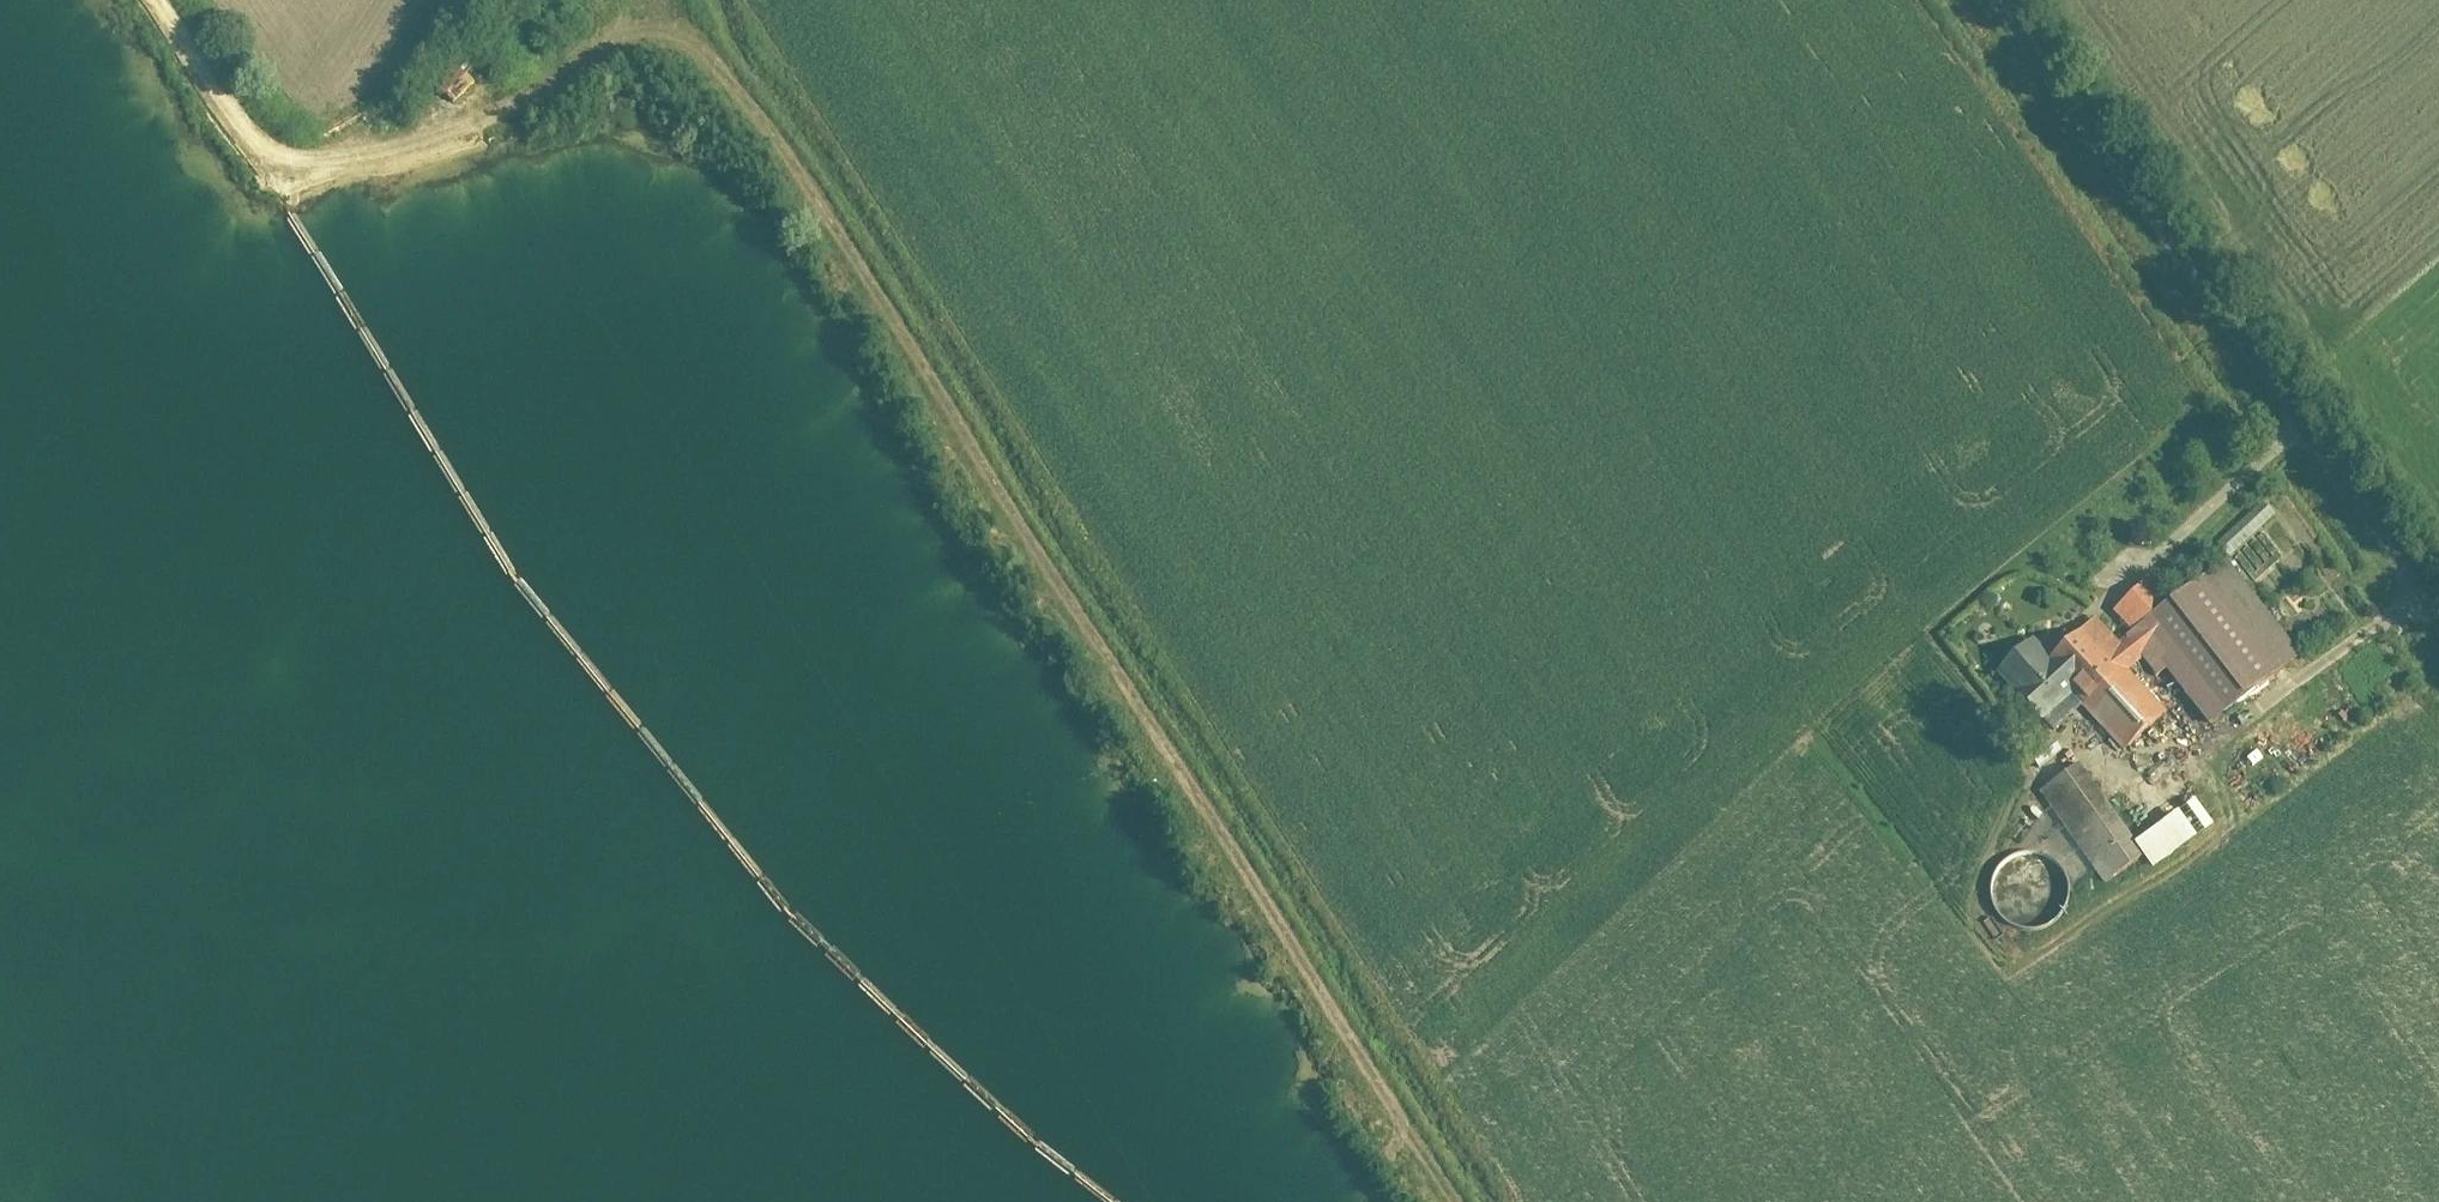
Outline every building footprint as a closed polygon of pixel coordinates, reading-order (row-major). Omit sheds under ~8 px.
[(2264,505),(2217,547),(2230,562),(2278,520),(2264,505)] [(2142,633),(2214,730),(2303,664),(2231,567),(2173,610),(2142,633)] [(2155,585),(2113,616),(2132,641),(2142,633),(2173,610),(2155,585)] [(2050,735),(2084,707),(2128,758),(2176,717),(2135,670),(2147,660),(2130,640),(2119,649),(2098,625),(2058,659),(2041,639),(1998,675),(2050,735)] [(2199,803),(2142,844),(2088,769),(2043,801),(2106,888),(2146,860),(2155,873),(2218,829),(2199,803)] [(1993,890),(1994,909),(2003,925),(2015,933),(2029,937),(2048,933),(2062,923),(2070,908),(2072,893),(2067,877),(2055,864),(2044,859),(2028,857),(2010,864),(2000,873),(1993,890)]
